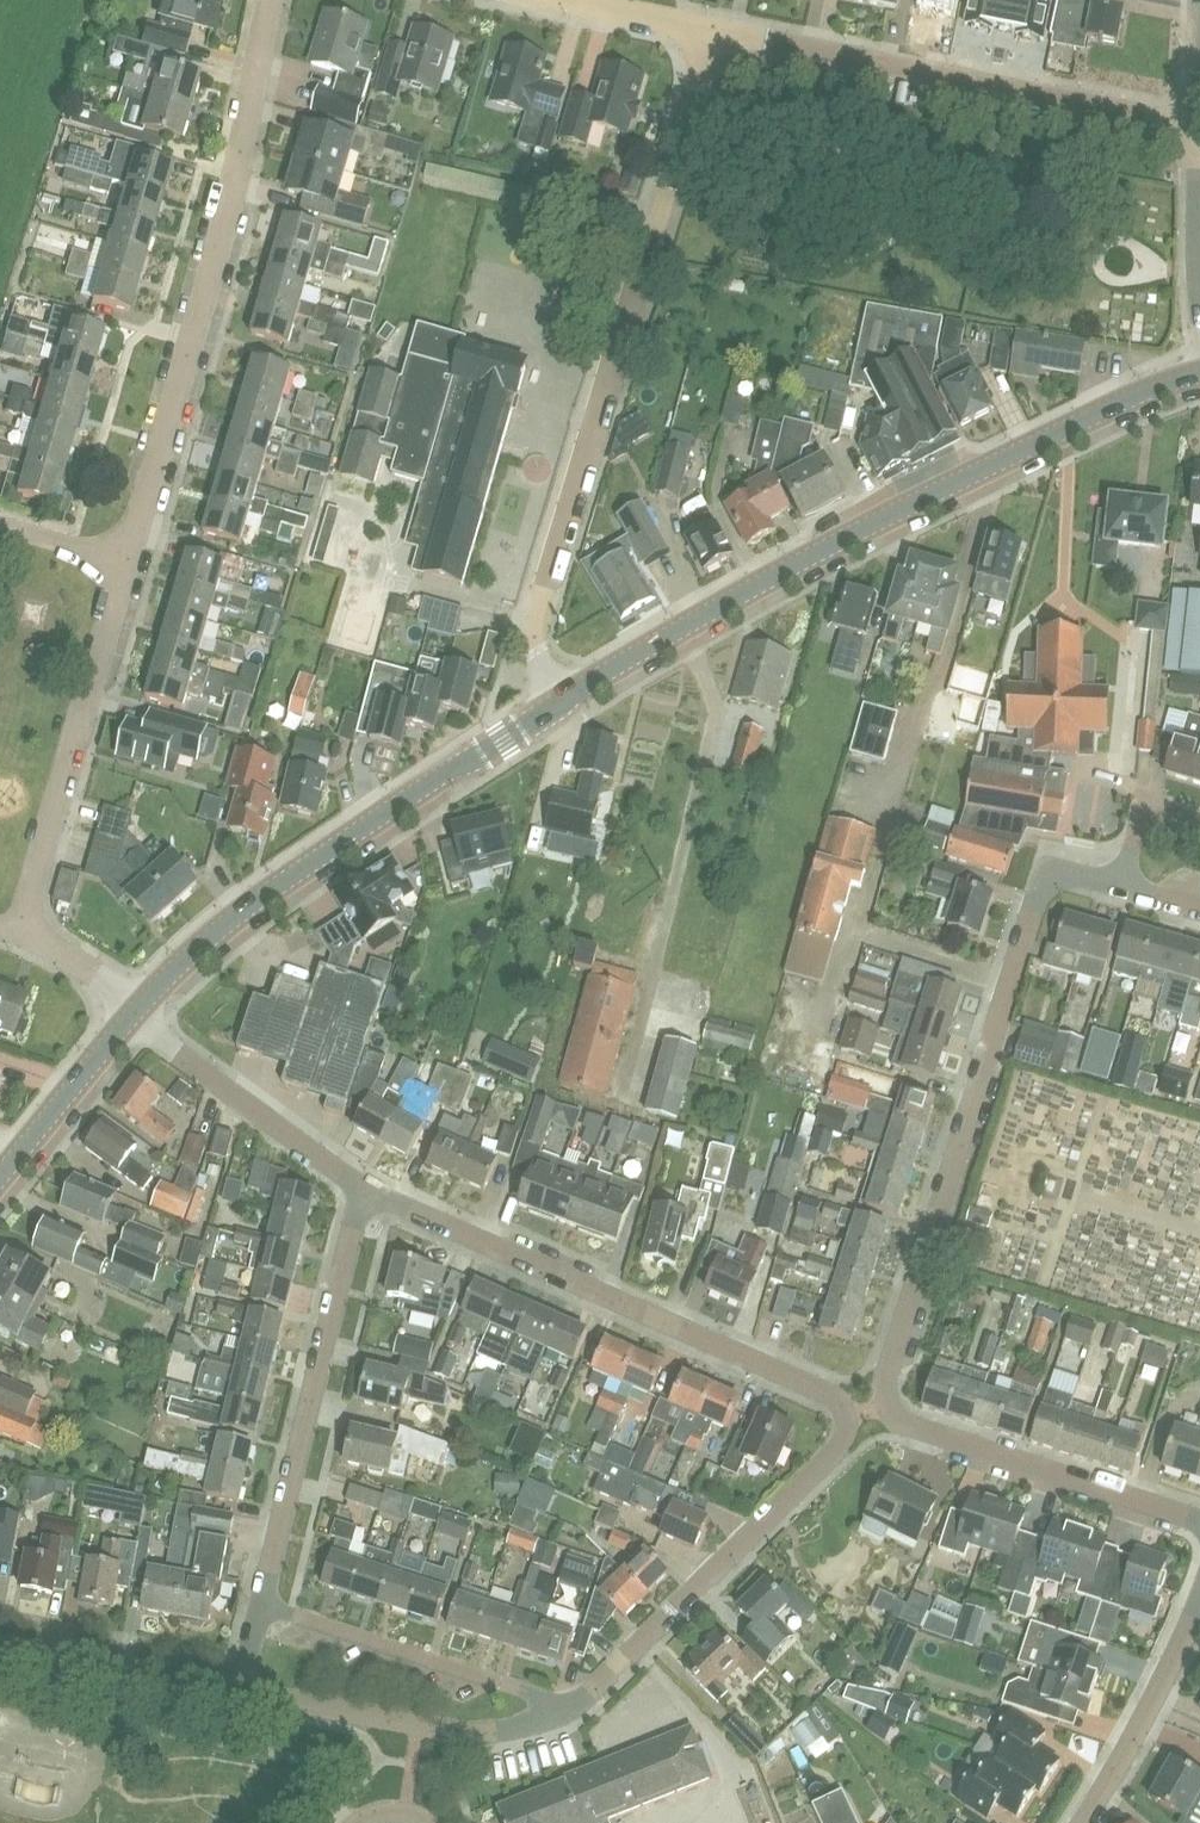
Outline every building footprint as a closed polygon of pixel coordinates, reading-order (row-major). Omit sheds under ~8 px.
[(220,0),(164,0),(160,15),(169,17),(165,30),(148,25),(143,42),(182,54),(190,25),(211,31),(220,0)] [(869,3),(878,5),(878,6),(897,9),(899,0),(870,0),(869,3)] [(916,9),(919,10),(920,10),(919,15),(937,19),(937,14),(939,14),(944,15),(946,16),(947,15),(951,16),(951,17),(953,17),(954,15),(953,15),(956,0),(918,0),(916,9)] [(965,25),(993,31),(993,28),(1016,33),(1016,35),(1043,41),(1052,0),(970,0),(965,25)] [(1121,10),(1094,5),(1095,0),(1059,0),(1055,24),(1088,30),(1087,38),(1116,43),(1121,10)] [(350,99),(364,103),(365,100),(372,75),(354,69),(358,55),(367,25),(358,22),(328,12),(311,66),(341,75),(336,91),(335,94),(350,99)] [(389,63),(378,97),(396,102),(402,83),(437,93),(453,42),(416,31),(411,49),(394,44),(389,63)] [(116,38),(112,52),(147,63),(151,48),(116,38)] [(557,118),(566,90),(540,83),(547,58),(508,47),(491,103),(529,115),(530,110),(557,118)] [(632,116),(643,77),(604,65),(594,102),(574,96),(562,137),(588,145),(594,124),(629,134),(634,116),(632,116)] [(188,109),(197,77),(161,67),(156,83),(125,75),(121,89),(188,109)] [(319,86),(311,113),(358,128),(365,100),(364,103),(350,99),(335,94),(336,91),(319,86)] [(188,109),(121,89),(116,109),(124,111),(125,105),(147,110),(142,130),(179,140),(188,109)] [(373,105),(367,123),(384,128),(389,112),(383,110),(383,108),(373,105)] [(127,131),(129,122),(121,120),(95,111),(89,128),(124,139),(127,131)] [(547,164),(548,163),(551,154),(560,126),(541,120),(533,148),(536,149),(533,159),(547,164)] [(308,128),(299,159),(348,173),(354,152),(361,154),(383,161),(386,151),(390,137),(358,128),(354,142),(352,141),(308,128)] [(171,168),(137,157),(139,149),(116,142),(109,165),(100,163),(101,158),(71,149),(65,168),(93,177),(112,182),(125,185),(162,197),(171,168)] [(301,211),(317,215),(364,229),(372,201),(342,192),(348,174),(348,173),(299,159),(289,192),(306,196),(301,211)] [(522,175),(522,176),(531,178),(531,177),(539,179),(541,172),(533,171),(533,169),(524,167),(523,169),(518,168),(516,174),(522,175)] [(108,195),(112,182),(93,177),(89,189),(108,195)] [(639,183),(625,179),(621,192),(635,197),(639,183)] [(154,225),(162,197),(125,185),(116,214),(154,225)] [(81,218),(85,205),(67,199),(63,213),(81,218)] [(100,224),(104,211),(85,205),(81,218),(100,224)] [(145,254),(154,225),(116,214),(107,242),(145,254)] [(286,218),(277,248),(315,259),(328,262),(331,249),(332,247),(320,244),(324,229),(286,218)] [(50,238),(71,244),(74,230),(53,225),(50,238)] [(136,282),(145,254),(107,242),(99,271),(136,282)] [(277,248),(269,276),(307,287),(315,259),(277,248)] [(331,249),(328,262),(347,268),(379,277),(383,265),(351,255),(331,249)] [(87,268),(91,256),(72,250),(68,263),(87,268)] [(328,262),(324,275),(343,281),(347,268),(328,262)] [(84,281),(87,268),(68,263),(64,276),(84,281)] [(127,311),(136,282),(99,271),(90,300),(127,311)] [(261,305),(298,316),(311,320),(347,330),(351,317),(302,303),(307,287),(269,276),(261,305)] [(261,305),(252,334),(290,345),(298,316),(261,305)] [(879,481),(910,464),(909,461),(930,449),(929,447),(955,433),(931,388),(943,320),(868,306),(850,389),(880,395),(888,410),(870,420),(860,445),(879,481)] [(99,330),(102,321),(78,314),(76,324),(65,321),(61,335),(50,332),(45,334),(28,329),(30,323),(10,318),(5,335),(26,342),(43,346),(57,350),(95,361),(104,332),(99,330)] [(311,321),(308,332),(326,337),(324,343),(341,348),(347,330),(311,320),(311,321)] [(941,374),(935,377),(941,389),(961,427),(994,409),(985,393),(985,392),(988,390),(978,371),(968,353),(961,352),(967,326),(948,322),(942,350),(944,367),(939,370),(941,374)] [(378,337),(386,342),(387,343),(396,331),(395,330),(388,325),(378,337)] [(518,396),(527,363),(465,346),(467,339),(418,326),(403,382),(370,373),(342,476),(375,485),(382,459),(397,463),(393,475),(425,484),(407,545),(421,549),(414,572),(463,586),(515,396),(518,396)] [(1008,369),(1014,331),(996,328),(990,366),(1008,369)] [(1080,373),(1085,344),(1019,333),(1012,373),(1039,377),(1040,366),(1080,373)] [(39,359),(43,346),(26,342),(22,354),(39,359)] [(87,390),(95,361),(57,350),(49,379),(87,390)] [(283,400),(292,371),(254,360),(246,389),(283,400)] [(802,367),(797,384),(830,392),(835,376),(802,367)] [(786,383),(792,382),(795,378),(795,371),(790,368),(784,369),(780,373),(781,379),(786,383)] [(82,420),(86,408),(82,407),(87,390),(49,379),(41,407),(41,408),(79,419),(82,420)] [(28,404),(32,392),(13,386),(9,398),(28,404)] [(275,429),(283,400),(246,389),(237,418),(275,429)] [(319,399),(320,397),(300,392),(297,403),(316,409),(319,399)] [(841,435),(849,397),(833,393),(824,431),(841,435)] [(740,428),(747,400),(728,395),(721,423),(740,428)] [(36,423),(32,436),(70,447),(79,419),(41,408),(41,407),(28,404),(9,398),(6,411),(23,416),(25,419),(36,423)] [(329,402),(319,399),(316,409),(326,412),(329,402)] [(312,422),(316,410),(316,409),(297,403),(293,417),(312,422)] [(279,462),(299,468),(299,467),(314,471),(318,458),(303,454),(283,448),(284,446),(271,442),(275,429),(237,418),(229,447),(266,458),(279,462)] [(804,469),(800,463),(803,450),(810,446),(814,427),(785,420),(783,427),(784,427),(771,477),(775,486),(783,481),(803,519),(845,497),(822,453),(811,459),(814,464),(804,469)] [(771,477),(784,427),(783,427),(760,421),(753,450),(761,452),(758,462),(757,461),(753,479),(756,484),(736,495),(740,501),(726,509),(747,546),(772,533),(766,522),(789,510),(775,486),(771,477)] [(633,444),(621,425),(610,461),(630,451),(633,444)] [(70,447),(32,436),(28,451),(15,447),(14,449),(0,445),(0,458),(62,476),(70,447)] [(679,497),(691,452),(668,446),(656,491),(679,497)] [(258,487),(266,458),(229,447),(220,475),(258,487)] [(7,475),(0,501),(0,502),(19,508),(22,496),(54,505),(62,476),(0,458),(0,473),(7,475)] [(296,479),(299,468),(279,462),(276,474),(296,479)] [(282,525),(286,511),(268,506),(269,503),(254,499),(258,487),(220,475),(211,504),(249,515),(264,519),(264,520),(282,525)] [(321,500),(326,481),(312,477),(307,496),(315,498),(321,500)] [(1160,549),(1166,507),(1113,500),(1111,514),(1099,513),(1093,567),(1115,570),(1118,544),(1160,549)] [(241,545),(249,515),(211,504),(203,533),(241,545)] [(644,566),(671,550),(645,505),(618,520),(644,566)] [(324,564),(326,558),(339,511),(329,508),(316,555),(314,561),(324,564)] [(703,570),(732,555),(708,510),(693,518),(700,533),(687,539),(703,570)] [(279,537),(282,525),(264,520),(260,532),(279,537)] [(296,529),(282,525),(279,537),(277,542),(292,546),(296,529)] [(1011,585),(1022,546),(990,537),(974,594),(989,598),(994,580),(1011,585)] [(637,557),(630,544),(611,551),(609,549),(587,561),(597,578),(591,582),(606,609),(613,605),(623,622),(659,602),(648,583),(647,579),(644,574),(639,567),(642,565),(637,557)] [(218,592),(226,564),(188,553),(180,582),(218,592)] [(919,624),(936,560),(928,558),(922,561),(913,558),(908,577),(901,575),(883,639),(898,643),(904,620),(919,624)] [(941,655),(959,591),(952,589),(957,570),(948,568),(945,562),(936,560),(919,624),(933,628),(927,651),(941,655)] [(232,597),(218,593),(218,592),(180,582),(173,611),(210,621),(214,608),(228,612),(229,610),(247,615),(247,614),(254,617),(257,605),(250,603),(251,601),(232,596),(232,597)] [(251,601),(254,590),(235,585),(232,596),(251,601)] [(865,636),(876,596),(845,588),(840,607),(836,606),(830,627),(849,631),(845,646),(833,643),(820,690),(850,699),(863,651),(861,650),(865,636)] [(280,610),(284,598),(259,591),(256,603),(280,610)] [(1199,678),(1199,594),(1190,593),(1180,676),(1190,677),(1199,678)] [(390,615),(405,619),(408,608),(409,604),(409,603),(394,599),(390,615)] [(438,627),(444,605),(426,600),(420,622),(431,625),(438,627)] [(1167,634),(1170,607),(1138,603),(1135,630),(1167,634)] [(203,650),(210,621),(173,611),(165,640),(203,650)] [(456,640),(458,633),(438,627),(431,625),(429,632),(456,640)] [(1083,657),(1084,632),(1041,631),(1040,655),(1025,655),(1024,687),(1010,687),(1008,730),(1020,730),(1020,744),(1053,754),(1078,755),(1079,749),(1095,749),(1095,733),(1108,733),(1110,691),(1096,690),(1097,658),(1083,657)] [(227,687),(230,675),(213,670),(213,668),(199,664),(203,650),(165,640),(157,668),(227,687)] [(241,663),(244,650),(218,642),(214,655),(241,663)] [(777,710),(792,654),(747,642),(732,698),(777,710)] [(494,670),(497,661),(483,657),(480,666),(494,670)] [(439,706),(449,665),(437,662),(431,686),(415,682),(411,694),(412,694),(405,723),(406,723),(433,730),(440,706),(439,706)] [(467,714),(478,673),(449,665),(439,706),(440,706),(467,714)] [(957,722),(979,729),(995,676),(957,665),(949,691),(964,696),(957,722)] [(224,700),(227,687),(157,668),(150,697),(187,708),(191,694),(205,698),(206,695),(224,700)] [(1157,723),(1162,672),(1148,671),(1143,722),(1140,722),(1137,750),(1154,752),(1157,723)] [(378,711),(370,739),(400,747),(406,723),(405,723),(412,694),(411,694),(389,688),(391,678),(373,673),(364,707),(378,711)] [(1190,677),(1188,695),(1199,696),(1199,678),(1190,677)] [(307,710),(312,691),(297,686),(289,713),(305,718),(307,710)] [(251,712),(256,695),(237,689),(232,707),(251,712)] [(894,731),(899,714),(864,704),(859,722),(894,731)] [(1190,714),(1182,738),(1177,736),(1165,773),(1190,780),(1199,749),(1199,717),(1190,714)] [(196,759),(204,728),(170,719),(167,731),(129,720),(120,755),(163,767),(161,773),(176,777),(182,755),(196,759)] [(885,762),(894,731),(859,722),(850,753),(885,762)] [(760,779),(765,763),(755,760),(763,731),(745,727),(733,772),(760,779)] [(323,756),(327,737),(301,732),(290,768),(294,769),(286,808),(317,815),(325,774),(312,771),(315,755),(323,756)] [(614,757),(618,742),(588,736),(585,751),(582,750),(577,771),(583,772),(578,796),(555,791),(547,830),(589,840),(603,777),(612,779),(617,758),(614,757)] [(263,838),(277,787),(267,784),(273,760),(245,752),(248,740),(243,739),(240,751),(233,777),(244,781),(231,828),(263,838)] [(1050,770),(1053,754),(1020,744),(992,739),(987,763),(976,762),(974,773),(973,773),(966,809),(959,830),(955,829),(947,857),(1006,875),(1015,848),(1012,847),(1018,828),(1057,834),(1060,817),(1062,817),(1069,774),(1050,770)] [(1190,780),(1199,783),(1199,749),(1190,780)] [(207,798),(201,821),(218,826),(225,803),(207,798)] [(453,886),(469,882),(464,863),(494,856),(493,853),(510,849),(501,814),(454,827),(459,847),(444,851),(453,886)] [(797,930),(798,930),(786,975),(824,985),(836,941),(837,941),(852,886),(861,888),(876,834),(830,821),(828,828),(815,875),(812,874),(797,930)] [(944,852),(951,829),(928,822),(921,844),(944,852)] [(117,867),(126,837),(99,829),(90,859),(117,867)] [(160,865),(144,847),(134,855),(178,902),(198,883),(172,854),(160,865)] [(901,849),(898,859),(908,862),(911,851),(901,849)] [(155,923),(178,902),(134,855),(124,864),(112,875),(129,893),(155,923)] [(980,935),(992,895),(962,885),(966,872),(937,862),(932,878),(933,878),(928,893),(955,901),(948,925),(980,935)] [(412,896),(391,864),(366,880),(365,879),(337,897),(348,914),(317,933),(332,957),(351,963),(356,949),(398,924),(403,925),(408,912),(402,903),(412,896)] [(63,870),(55,898),(70,903),(78,875),(63,870)] [(1042,966),(1075,975),(1077,969),(1078,969),(1092,921),(1066,914),(1066,916),(1057,914),(1051,932),(1060,935),(1056,948),(1048,946),(1042,966)] [(1107,963),(1118,929),(1092,921),(1078,969),(1077,969),(1075,975),(1102,983),(1107,963)] [(1139,981),(1154,932),(1128,924),(1113,973),(1125,976),(1125,977),(1139,981)] [(1164,987),(1178,939),(1154,932),(1139,981),(1153,985),(1153,984),(1164,987)] [(1199,957),(1199,946),(1178,939),(1164,987),(1164,988),(1158,1008),(1159,1008),(1155,1021),(1171,1026),(1175,1012),(1171,1011),(1177,991),(1175,991),(1179,977),(1193,981),(1199,957)] [(606,1097),(639,976),(595,964),(599,948),(580,943),(574,966),(593,971),(562,1085),(606,1097)] [(1182,1018),(1180,1027),(1199,1032),(1199,1029),(1199,957),(1193,981),(1188,998),(1182,1018)] [(367,1062),(362,1061),(386,989),(321,967),(313,991),(288,1066),(282,1083),(329,1099),(325,1111),(343,1117),(355,1084),(376,1090),(384,1068),(383,1068),(387,1059),(371,1053),(367,1062)] [(399,967),(394,981),(407,985),(411,971),(399,967)] [(860,972),(854,990),(883,999),(889,981),(860,972)] [(921,1010),(953,1020),(962,992),(930,982),(917,978),(909,1000),(923,1005),(921,1010)] [(288,1066),(313,991),(278,980),(270,1003),(255,998),(238,1049),(288,1066)] [(10,985),(0,981),(0,1031),(0,1030),(14,1035),(15,1031),(19,1033),(24,1018),(20,1017),(27,998),(8,991),(10,985)] [(884,1014),(889,1000),(883,999),(854,990),(853,990),(849,1003),(884,1014)] [(904,1011),(908,1000),(893,995),(889,1006),(904,1011)] [(944,1049),(953,1020),(921,1010),(923,1005),(908,1000),(904,1011),(909,1012),(905,1024),(906,1025),(902,1036),(944,1049)] [(734,1032),(729,1030),(731,1023),(710,1017),(702,1048),(750,1060),(751,1053),(756,1038),(757,1030),(736,1024),(734,1032)] [(872,1060),(881,1030),(849,1020),(840,1050),(872,1060)] [(1049,1070),(1074,1078),(1082,1052),(1086,1040),(1060,1033),(1049,1070)] [(1013,1061),(1047,1072),(1053,1054),(1056,1046),(1053,1046),(1022,1035),(1013,1061)] [(935,1078),(944,1049),(902,1036),(899,1049),(894,1065),(935,1078)] [(484,1062),(531,1082),(541,1060),(494,1040),(484,1062)] [(677,1121),(696,1047),(668,1040),(649,1114),(677,1121)] [(1109,1088),(1117,1063),(1085,1053),(1078,1079),(1109,1088)] [(1113,1089),(1131,1095),(1141,1062),(1123,1056),(1113,1089)] [(444,1107),(457,1072),(440,1065),(426,1100),(444,1107)] [(461,1114),(474,1078),(457,1072),(444,1107),(461,1114)] [(1153,1097),(1159,1078),(1141,1072),(1135,1091),(1153,1097)] [(1187,1099),(1192,1081),(1166,1073),(1161,1091),(1159,1098),(1185,1106),(1187,1099)] [(165,1144),(175,1130),(148,1109),(160,1094),(139,1078),(117,1108),(165,1144)] [(182,1107),(195,1091),(181,1079),(168,1096),(182,1107)] [(416,1126),(426,1108),(412,1100),(418,1088),(407,1082),(399,1096),(399,1097),(410,1103),(402,1118),(396,1115),(382,1142),(409,1157),(424,1130),(416,1126)] [(402,1118),(410,1103),(399,1097),(399,1096),(389,1090),(380,1106),(369,1100),(354,1127),(382,1142),(396,1115),(402,1118)] [(847,1104),(867,1110),(896,1119),(926,1128),(935,1099),(905,1090),(901,1104),(871,1095),(871,1097),(852,1091),(847,1104)] [(543,1148),(557,1105),(539,1099),(524,1141),(543,1148)] [(817,1127),(830,1131),(835,1113),(823,1109),(817,1127)] [(588,1129),(601,1135),(607,1120),(588,1113),(583,1128),(588,1129)] [(482,1136),(489,1121),(477,1116),(475,1121),(470,1131),(482,1136)] [(475,1152),(479,1142),(482,1136),(470,1131),(475,1121),(466,1117),(455,1143),(441,1137),(428,1166),(457,1178),(470,1149),(475,1152)] [(629,1136),(633,1122),(623,1118),(618,1132),(629,1136)] [(917,1157),(926,1128),(896,1119),(889,1142),(857,1133),(855,1138),(917,1157)] [(145,1191),(154,1178),(128,1158),(137,1146),(106,1123),(87,1148),(145,1191)] [(637,1123),(631,1139),(654,1148),(660,1132),(637,1123)] [(512,1157),(521,1130),(505,1125),(497,1152),(512,1157)] [(799,1126),(796,1135),(805,1138),(808,1129),(799,1126)] [(226,1160),(234,1134),(217,1129),(210,1155),(226,1160)] [(827,1158),(834,1134),(816,1129),(810,1153),(827,1158)] [(200,1167),(209,1141),(191,1135),(182,1161),(200,1167)] [(908,1186),(917,1157),(855,1138),(853,1143),(878,1151),(870,1174),(908,1186)] [(485,1156),(489,1147),(479,1142),(475,1152),(470,1149),(457,1178),(485,1191),(498,1162),(485,1156)] [(726,1187),(736,1151),(714,1145),(704,1181),(726,1187)] [(543,1217),(561,1170),(564,1161),(540,1152),(520,1206),(531,1210),(530,1212),(543,1217)] [(782,1237),(804,1166),(783,1159),(771,1197),(767,1196),(757,1230),(782,1237)] [(308,1222),(315,1192),(286,1185),(289,1173),(272,1168),(273,1165),(256,1160),(248,1188),(265,1192),(263,1197),(280,1201),(276,1215),(308,1222)] [(578,1167),(564,1161),(561,1170),(543,1217),(556,1222),(557,1220),(569,1224),(592,1161),(591,1161),(589,1167),(579,1164),(578,1167)] [(592,1235),(614,1177),(600,1172),(602,1165),(592,1161),(569,1224),(580,1228),(579,1231),(592,1235)] [(205,1163),(202,1173),(217,1175),(220,1168),(205,1163)] [(755,1191),(762,1168),(746,1163),(739,1186),(755,1191)] [(209,1183),(211,1177),(201,1173),(197,1185),(206,1188),(207,1183),(209,1183)] [(899,1216),(908,1186),(870,1174),(861,1205),(868,1207),(868,1206),(899,1216)] [(121,1227),(121,1226),(129,1229),(124,1242),(158,1258),(167,1238),(134,1224),(138,1215),(127,1210),(126,1212),(111,1206),(117,1193),(77,1176),(74,1183),(70,1183),(68,1188),(70,1192),(63,1207),(104,1224),(105,1220),(121,1227)] [(641,1201),(645,1189),(614,1177),(592,1235),(605,1240),(606,1238),(618,1242),(634,1199),(641,1201)] [(185,1221),(195,1196),(162,1183),(152,1207),(185,1221)] [(854,1202),(857,1191),(840,1186),(837,1196),(854,1202)] [(644,1242),(648,1249),(645,1258),(656,1261),(659,1265),(664,1263),(675,1266),(682,1239),(696,1243),(701,1221),(706,1222),(712,1196),(684,1188),(677,1213),(658,1208),(650,1238),(644,1242)] [(803,1197),(797,1220),(815,1226),(823,1203),(803,1197)] [(858,1215),(842,1210),(843,1209),(827,1204),(824,1215),(840,1220),(838,1226),(854,1231),(850,1243),(880,1252),(889,1223),(859,1214),(858,1215)] [(990,1228),(995,1215),(972,1208),(968,1221),(990,1228)] [(300,1252),(308,1222),(276,1215),(271,1238),(269,1245),(300,1252)] [(102,1276),(108,1261),(81,1249),(88,1235),(49,1218),(35,1248),(74,1265),(75,1264),(102,1276)] [(252,1246),(254,1234),(240,1230),(240,1228),(227,1225),(224,1233),(236,1236),(235,1242),(252,1246)] [(813,1234),(795,1228),(790,1243),(813,1250),(818,1235),(813,1234)] [(213,1260),(221,1232),(210,1229),(201,1257),(213,1260)] [(293,1281),(300,1252),(269,1245),(271,1238),(254,1234),(252,1246),(254,1247),(252,1255),(255,1256),(251,1271),(262,1273),(293,1281)] [(201,1257),(205,1244),(189,1239),(182,1264),(198,1269),(201,1257)] [(755,1277),(768,1247),(755,1241),(742,1271),(721,1262),(708,1290),(744,1306),(756,1278),(755,1277)] [(165,1261),(158,1258),(124,1242),(116,1261),(144,1272),(158,1278),(165,1261)] [(871,1282),(880,1252),(850,1243),(849,1244),(842,1242),(834,1264),(811,1257),(809,1262),(808,1264),(808,1266),(831,1273),(833,1270),(871,1282)] [(52,1277),(9,1255),(0,1273),(0,1289),(36,1308),(52,1277)] [(831,1301),(862,1311),(871,1282),(833,1270),(831,1273),(808,1266),(808,1264),(779,1255),(772,1280),(784,1284),(787,1273),(790,1271),(820,1281),(820,1282),(835,1287),(831,1301)] [(429,1266),(398,1258),(389,1297),(406,1301),(404,1308),(401,1307),(401,1309),(437,1317),(438,1310),(450,1316),(466,1279),(453,1273),(442,1298),(438,1297),(440,1286),(442,1286),(445,1270),(429,1266)] [(222,1296),(229,1267),(211,1263),(204,1292),(222,1296)] [(286,1311),(293,1281),(262,1273),(255,1303),(286,1311)] [(492,1325),(505,1295),(477,1283),(464,1312),(492,1325)] [(795,1297),(798,1289),(783,1284),(780,1292),(773,1316),(789,1321),(796,1297),(795,1297)] [(239,1300),(242,1289),(225,1285),(223,1297),(239,1300)] [(982,1308),(987,1294),(954,1285),(950,1297),(982,1308)] [(50,1333),(29,1322),(36,1308),(0,1289),(0,1330),(41,1351),(50,1333)] [(1010,1306),(1013,1296),(994,1289),(991,1300),(1010,1306)] [(188,1300),(173,1293),(167,1309),(181,1315),(188,1300)] [(520,1337),(533,1308),(505,1295),(492,1325),(478,1355),(511,1370),(516,1356),(517,1354),(508,1350),(515,1334),(520,1337)] [(1015,1297),(1004,1333),(1000,1344),(1011,1347),(1014,1339),(1015,1336),(1026,1300),(1015,1297)] [(852,1340),(862,1311),(831,1301),(822,1331),(852,1340)] [(277,1348),(284,1318),(221,1302),(218,1313),(235,1317),(234,1322),(249,1326),(246,1340),(277,1348)] [(547,1349),(560,1320),(533,1308),(520,1337),(515,1334),(508,1350),(517,1354),(516,1356),(528,1361),(536,1344),(547,1349)] [(806,1326),(810,1315),(794,1310),(790,1321),(806,1326)] [(382,1325),(410,1329),(412,1314),(384,1311),(382,1325)] [(1091,1348),(1098,1326),(1072,1317),(1065,1339),(1091,1348)] [(1042,1355),(1052,1323),(1037,1318),(1026,1349),(1042,1355)] [(575,1361),(588,1332),(560,1320),(547,1349),(575,1361)] [(1118,1355),(1121,1345),(1126,1329),(1127,1327),(1113,1322),(1103,1349),(1118,1355)] [(459,1347),(461,1348),(469,1332),(457,1326),(449,1343),(459,1347)] [(949,1353),(955,1333),(941,1328),(934,1349),(949,1353)] [(1134,1349),(1139,1333),(1126,1329),(1121,1345),(1134,1349)] [(991,1369),(1000,1339),(987,1335),(978,1364),(991,1369)] [(413,1361),(430,1365),(434,1347),(399,1338),(394,1356),(404,1359),(413,1361)] [(224,1360),(222,1366),(239,1370),(270,1377),(277,1348),(246,1340),(243,1351),(243,1353),(226,1348),(223,1360),(224,1360)] [(622,1384),(636,1353),(608,1341),(594,1372),(622,1384)] [(454,1355),(459,1347),(449,1343),(445,1352),(444,1351),(435,1374),(450,1380),(460,1358),(454,1355)] [(1014,1353),(1010,1352),(998,1348),(991,1370),(1007,1375),(1014,1353)] [(1165,1369),(1169,1356),(1147,1348),(1142,1362),(1165,1369)] [(454,1376),(463,1379),(472,1356),(463,1352),(454,1376)] [(650,1396),(663,1365),(636,1353),(622,1384),(617,1395),(630,1400),(634,1389),(650,1396)] [(208,1356),(206,1362),(222,1366),(224,1360),(223,1360),(208,1356)] [(948,1414),(963,1367),(949,1362),(938,1358),(923,1406),(948,1414)] [(426,1381),(430,1365),(413,1361),(404,1359),(400,1375),(369,1368),(361,1402),(403,1412),(406,1400),(424,1404),(445,1409),(450,1390),(439,1386),(426,1381)] [(206,1362),(205,1367),(221,1371),(222,1366),(206,1362)] [(222,1366),(221,1371),(229,1373),(223,1397),(231,1399),(262,1407),(270,1377),(239,1370),(222,1366)] [(977,1372),(963,1367),(948,1414),(973,1422),(988,1375),(977,1371),(977,1372)] [(563,1392),(570,1376),(558,1371),(551,1387),(563,1392)] [(68,1389),(73,1378),(59,1372),(54,1383),(68,1389)] [(687,1447),(713,1387),(686,1375),(672,1405),(688,1412),(675,1442),(687,1447)] [(1000,1379),(998,1378),(988,1375),(973,1422),(998,1430),(1013,1382),(1000,1378),(1000,1379)] [(471,1393),(487,1399),(494,1383),(478,1376),(471,1393)] [(0,1383),(0,1409),(37,1425),(48,1402),(36,1397),(37,1393),(4,1379),(2,1383),(0,1383)] [(1027,1388),(1014,1384),(1014,1382),(1013,1382),(998,1430),(1023,1439),(1039,1391),(1027,1388)] [(728,1430),(742,1399),(713,1387),(687,1447),(699,1453),(706,1437),(708,1438),(715,1424),(728,1430)] [(1032,1442),(1057,1450),(1073,1402),(1074,1397),(1049,1389),(1032,1442)] [(609,1413),(617,1395),(605,1390),(598,1408),(609,1413)] [(1108,1414),(1115,1394),(1103,1390),(1097,1410),(1081,1458),(1106,1466),(1117,1432),(1103,1428),(1108,1414)] [(617,1395),(609,1413),(596,1443),(607,1449),(621,1419),(630,1400),(617,1395)] [(255,1437),(262,1407),(231,1399),(229,1411),(195,1403),(195,1405),(173,1400),(169,1416),(255,1437)] [(1057,1450),(1081,1458),(1097,1410),(1073,1402),(1057,1450)] [(29,1445),(37,1425),(0,1409),(0,1433),(29,1445)] [(773,1471),(792,1428),(762,1414),(752,1438),(739,1432),(723,1468),(738,1474),(745,1458),(773,1471)] [(554,1428),(566,1433),(572,1422),(559,1416),(554,1428)] [(1132,1474),(1147,1427),(1136,1423),(1131,1437),(1117,1432),(1106,1466),(1132,1474)] [(453,1447),(402,1427),(399,1440),(354,1430),(346,1464),(390,1474),(391,1473),(405,1476),(410,1454),(445,1469),(446,1465),(453,1447)] [(1177,1428),(1164,1467),(1199,1479),(1199,1436),(1177,1428)] [(246,1474),(254,1444),(223,1436),(217,1460),(215,1467),(246,1474)] [(645,1437),(630,1470),(642,1475),(645,1468),(656,1442),(645,1437)] [(453,1447),(446,1465),(455,1468),(462,1450),(453,1447)] [(146,1467),(169,1472),(173,1456),(150,1451),(146,1467)] [(198,1468),(201,1456),(184,1452),(182,1458),(181,1464),(198,1468)] [(585,1466),(602,1474),(608,1462),(591,1454),(585,1466)] [(198,1468),(181,1464),(182,1458),(173,1456),(169,1472),(189,1477),(211,1483),(208,1495),(181,1490),(179,1503),(197,1507),(206,1509),(207,1508),(209,1497),(239,1504),(246,1474),(215,1467),(217,1460),(201,1456),(198,1468)] [(629,1471),(608,1462),(602,1474),(594,1491),(638,1511),(639,1508),(668,1521),(662,1536),(694,1550),(707,1521),(670,1504),(676,1492),(669,1489),(670,1488),(642,1475),(630,1470),(629,1471)] [(721,1468),(708,1463),(696,1490),(709,1496),(721,1468)] [(501,1475),(500,1495),(520,1495),(521,1476),(501,1475)] [(938,1500),(891,1478),(885,1490),(882,1488),(868,1516),(918,1540),(938,1500)] [(105,1489),(89,1486),(85,1507),(101,1510),(105,1489)] [(380,1510),(384,1496),(352,1486),(347,1500),(380,1510)] [(386,1491),(384,1496),(380,1510),(379,1511),(394,1516),(401,1496),(386,1491)] [(122,1514),(121,1523),(142,1528),(148,1497),(127,1493),(122,1514)] [(985,1548),(1000,1503),(974,1494),(959,1539),(944,1534),(940,1548),(966,1557),(971,1543),(985,1548)] [(411,1515),(430,1521),(438,1524),(443,1509),(416,1501),(411,1515)] [(1016,1593),(1026,1561),(1012,1556),(1026,1511),(1000,1503),(985,1548),(1000,1553),(995,1566),(1005,1569),(999,1587),(1016,1593)] [(178,1617),(190,1549),(193,1530),(197,1508),(179,1505),(166,1573),(151,1570),(144,1611),(178,1617)] [(540,1521),(536,1520),(539,1513),(519,1505),(510,1526),(534,1536),(540,1521)] [(235,1515),(197,1508),(193,1530),(231,1537),(235,1515)] [(498,1521),(505,1515),(501,1511),(495,1517),(498,1521)] [(1,1561),(12,1563),(15,1551),(21,1518),(0,1514),(0,1564),(1,1561)] [(452,1536),(458,1520),(443,1515),(438,1532),(453,1536),(452,1536)] [(72,1570),(81,1524),(47,1518),(44,1532),(43,1532),(41,1540),(35,1539),(32,1556),(29,1556),(28,1559),(25,1559),(22,1561),(20,1569),(23,1572),(25,1573),(22,1589),(25,1590),(25,1592),(27,1596),(35,1597),(38,1595),(38,1592),(53,1595),(58,1568),(72,1570)] [(323,1586),(353,1595),(363,1565),(362,1565),(368,1547),(354,1543),(354,1544),(349,1543),(355,1527),(337,1521),(331,1538),(338,1540),(333,1556),(330,1564),(323,1586)] [(1041,1566),(1026,1561),(1016,1593),(1032,1598),(1038,1580),(1048,1583),(1049,1581),(1064,1586),(1067,1575),(1082,1529),(1055,1521),(1041,1566)] [(1103,1601),(1108,1587),(1093,1583),(1108,1538),(1082,1529),(1067,1575),(1082,1579),(1077,1593),(1103,1601)] [(536,1554),(540,1540),(513,1530),(508,1545),(536,1554)] [(626,1551),(632,1538),(615,1531),(610,1544),(626,1551)] [(455,1578),(461,1562),(468,1541),(452,1536),(453,1536),(446,1557),(448,1558),(442,1573),(437,1571),(431,1587),(421,1584),(410,1614),(439,1623),(449,1593),(454,1578),(455,1578)] [(228,1583),(236,1546),(230,1545),(230,1542),(203,1537),(200,1551),(190,1549),(178,1617),(191,1620),(193,1626),(203,1628),(207,1623),(211,1624),(214,1605),(220,1597),(223,1582),(228,1583)] [(392,1556),(402,1560),(407,1543),(397,1540),(392,1555),(392,1556)] [(559,1546),(542,1540),(534,1563),(552,1569),(559,1546)] [(135,1569),(121,1566),(125,1545),(107,1542),(103,1564),(91,1562),(87,1586),(84,1586),(80,1604),(98,1607),(99,1603),(114,1606),(118,1587),(131,1590),(134,1576),(135,1569)] [(136,1564),(135,1569),(147,1571),(151,1549),(139,1546),(136,1564)] [(392,1555),(368,1547),(362,1565),(363,1565),(353,1595),(381,1604),(391,1574),(396,1576),(399,1568),(402,1560),(392,1556),(392,1555)] [(1167,1574),(1163,1573),(1168,1557),(1138,1548),(1130,1571),(1126,1574),(1113,1570),(1108,1587),(1103,1601),(1156,1619),(1162,1599),(1156,1597),(1159,1587),(1163,1589),(1167,1574)] [(646,1597),(669,1575),(646,1552),(624,1574),(646,1597)] [(594,1579),(598,1566),(569,1556),(564,1569),(594,1579)] [(646,1597),(624,1574),(609,1558),(606,1561),(603,1570),(615,1582),(603,1594),(597,1587),(585,1627),(584,1628),(593,1631),(601,1633),(618,1610),(625,1617),(646,1597)] [(464,1581),(476,1585),(481,1568),(468,1564),(463,1581),(464,1581)] [(423,1576),(399,1568),(396,1576),(391,1574),(381,1604),(410,1614),(421,1584),(423,1576)] [(551,1609),(536,1604),(539,1595),(535,1594),(538,1587),(527,1583),(521,1581),(516,1597),(527,1601),(522,1617),(516,1616),(506,1645),(536,1655),(551,1609)] [(766,1663),(790,1640),(772,1622),(790,1604),(768,1582),(740,1610),(762,1632),(748,1645),(766,1663)] [(449,1626),(475,1635),(485,1605),(459,1596),(449,1626)] [(485,1605),(475,1635),(506,1645),(516,1616),(522,1617),(527,1601),(516,1597),(513,1605),(491,1598),(489,1606),(485,1605)] [(892,1611),(901,1616),(907,1602),(898,1598),(892,1611)] [(1103,1601),(1102,1601),(1099,1610),(1117,1616),(1120,1607),(1103,1601)] [(968,1602),(963,1616),(956,1640),(975,1646),(982,1622),(987,1607),(968,1602)] [(928,1613),(908,1604),(902,1617),(922,1626),(928,1613)] [(552,1606),(551,1609),(536,1655),(565,1665),(569,1652),(578,1625),(581,1616),(552,1606)] [(924,1630),(953,1640),(957,1626),(931,1615),(924,1630)] [(1095,1622),(1082,1617),(1077,1632),(1091,1636),(1092,1632),(1095,1622)] [(1114,1624),(1096,1618),(1095,1622),(1092,1632),(1110,1638),(1114,1624)] [(916,1632),(898,1625),(880,1667),(898,1675),(916,1632)] [(1095,1687),(1104,1661),(1059,1646),(1064,1631),(1050,1627),(1036,1668),(1095,1687)] [(743,1656),(719,1632),(697,1653),(702,1658),(688,1671),(719,1702),(730,1691),(723,1684),(741,1667),(756,1682),(769,1669),(749,1650),(743,1656)] [(849,1678),(857,1670),(866,1680),(874,1672),(851,1648),(843,1656),(835,1664),(849,1678)] [(1095,1687),(1036,1668),(1032,1682),(1020,1678),(1010,1684),(1004,1702),(1049,1717),(1054,1702),(1087,1713),(1095,1687)] [(856,1689),(850,1698),(890,1712),(897,1699),(856,1689)] [(860,1705),(857,1713),(868,1717),(871,1709),(860,1705)] [(757,1759),(769,1747),(737,1715),(725,1727),(757,1759)] [(825,1715),(805,1730),(826,1759),(846,1744),(825,1715)] [(1018,1726),(1006,1718),(994,1737),(1006,1745),(995,1761),(1041,1791),(1059,1763),(1035,1748),(1044,1734),(1022,1719),(1018,1726)] [(610,1819),(713,1779),(693,1729),(566,1779),(567,1782),(499,1809),(505,1822),(612,1822),(610,1819)] [(786,1748),(781,1737),(758,1759),(765,1767),(786,1748)] [(995,1762),(990,1759),(981,1772),(974,1767),(955,1797),(987,1818),(997,1804),(1017,1817),(1035,1789),(1040,1792),(1041,1791),(995,1761),(995,1762)] [(1173,1759),(1153,1797),(1187,1815),(1196,1799),(1199,1801),(1199,1766),(1196,1764),(1193,1769),(1173,1759)] [(749,1796),(758,1822),(784,1822),(772,1788),(749,1796)] [(843,1790),(813,1804),(822,1822),(859,1822),(843,1790)]
